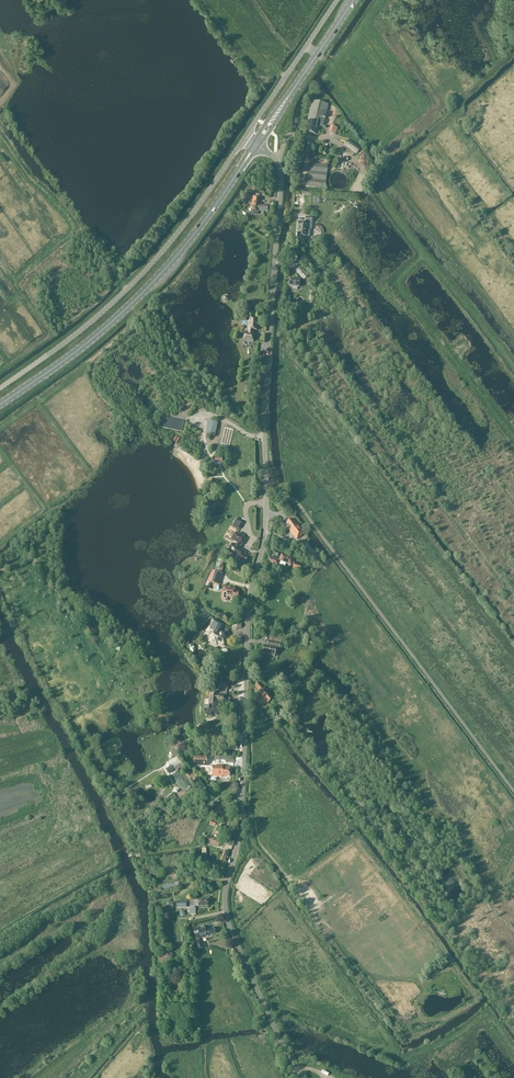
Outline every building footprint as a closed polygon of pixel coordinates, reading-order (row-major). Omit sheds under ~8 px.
[(318,129),(319,126),(323,127),(328,104),(312,101),(308,119),(310,120),(310,122),(308,121),(306,133),(316,135),(317,129),(318,129)] [(328,130),(334,133),(337,127),(331,123),(328,130)] [(361,149),(348,140),(345,146),(357,154),(361,149)] [(308,164),(307,176),(306,187),(325,189),(328,166),(308,164)] [(251,197),(247,194),(241,202),(245,205),(251,197)] [(259,205),(259,197),(253,196),(252,211),(253,211),(253,214),(256,214),(257,211),(258,212),(258,211),(267,212),(268,207),(259,206),(259,205)] [(310,230),(312,230),(312,222),(313,218),(306,217),(306,222),(306,224),(299,223),(298,236),(309,237),(309,229),(310,230)] [(296,272),(303,281),(309,276),(301,268),(296,272)] [(300,280),(290,279),(289,279),(289,287),(299,288),(300,280)] [(257,330),(258,320),(250,319),(248,335),(245,334),(244,340),(253,341),(254,330),(257,330)] [(199,420),(202,424),(208,420),(204,416),(199,420)] [(217,423),(208,421),(205,435),(214,437),(217,423)] [(296,525),(292,519),(287,522),(292,528),(290,530),(297,539),(304,534),(297,525),(296,525)] [(239,530),(242,522),(235,520),(233,528),(239,530)] [(237,543),(236,546),(232,544),(228,551),(238,557),(237,559),(245,563),(247,558),(244,556),(246,552),(240,548),(241,545),(243,546),(247,538),(237,532),(236,534),(235,534),(231,539),(237,543)] [(291,566),(293,563),(294,559),(282,554),(279,560),(271,557),(269,563),(277,566),(278,564),(279,564),(281,561),(291,566)] [(221,574),(223,567),(220,566),(222,560),(218,559),(214,571),(221,574)] [(294,563),(293,563),(291,566),(293,566),(292,569),(301,573),(304,566),(295,563),(294,563)] [(222,574),(221,574),(214,571),(212,571),(207,582),(219,586),(222,574)] [(234,591),(235,588),(224,587),(222,597),(223,599),(224,601),(226,601),(227,600),(228,598),(233,599),(233,597),(238,597),(239,591),(234,591)] [(209,628),(211,631),(215,633),(210,642),(217,645),(218,643),(222,646),(226,638),(224,637),(224,636),(223,635),(222,635),(221,635),(218,634),(223,625),(213,620),(209,628)] [(267,646),(264,645),(262,654),(275,657),(277,648),(279,649),(280,644),(268,641),(267,646)] [(260,682),(256,686),(261,692),(263,694),(262,695),(268,703),(273,698),(267,691),(265,692),(263,690),(265,689),(260,682)] [(210,693),(209,700),(205,700),(204,705),(208,706),(209,704),(218,705),(218,702),(227,702),(227,695),(218,694),(218,693),(210,693)] [(174,744),(183,750),(187,743),(178,738),(174,744)] [(207,766),(207,757),(195,756),(195,765),(207,766)] [(179,760),(166,770),(169,774),(174,769),(177,771),(179,769),(180,768),(182,770),(185,768),(179,760)] [(222,766),(212,766),(212,776),(222,776),(229,776),(230,767),(222,767),(222,766)] [(218,847),(220,841),(221,839),(225,828),(218,826),(214,837),(215,837),(214,838),(211,837),(209,843),(218,847)] [(144,871),(146,877),(155,873),(152,867),(144,871)] [(199,941),(199,940),(199,939),(208,936),(208,935),(215,933),(214,928),(206,930),(205,926),(195,928),(197,938),(195,938),(198,949),(204,947),(202,940),(199,941)]
